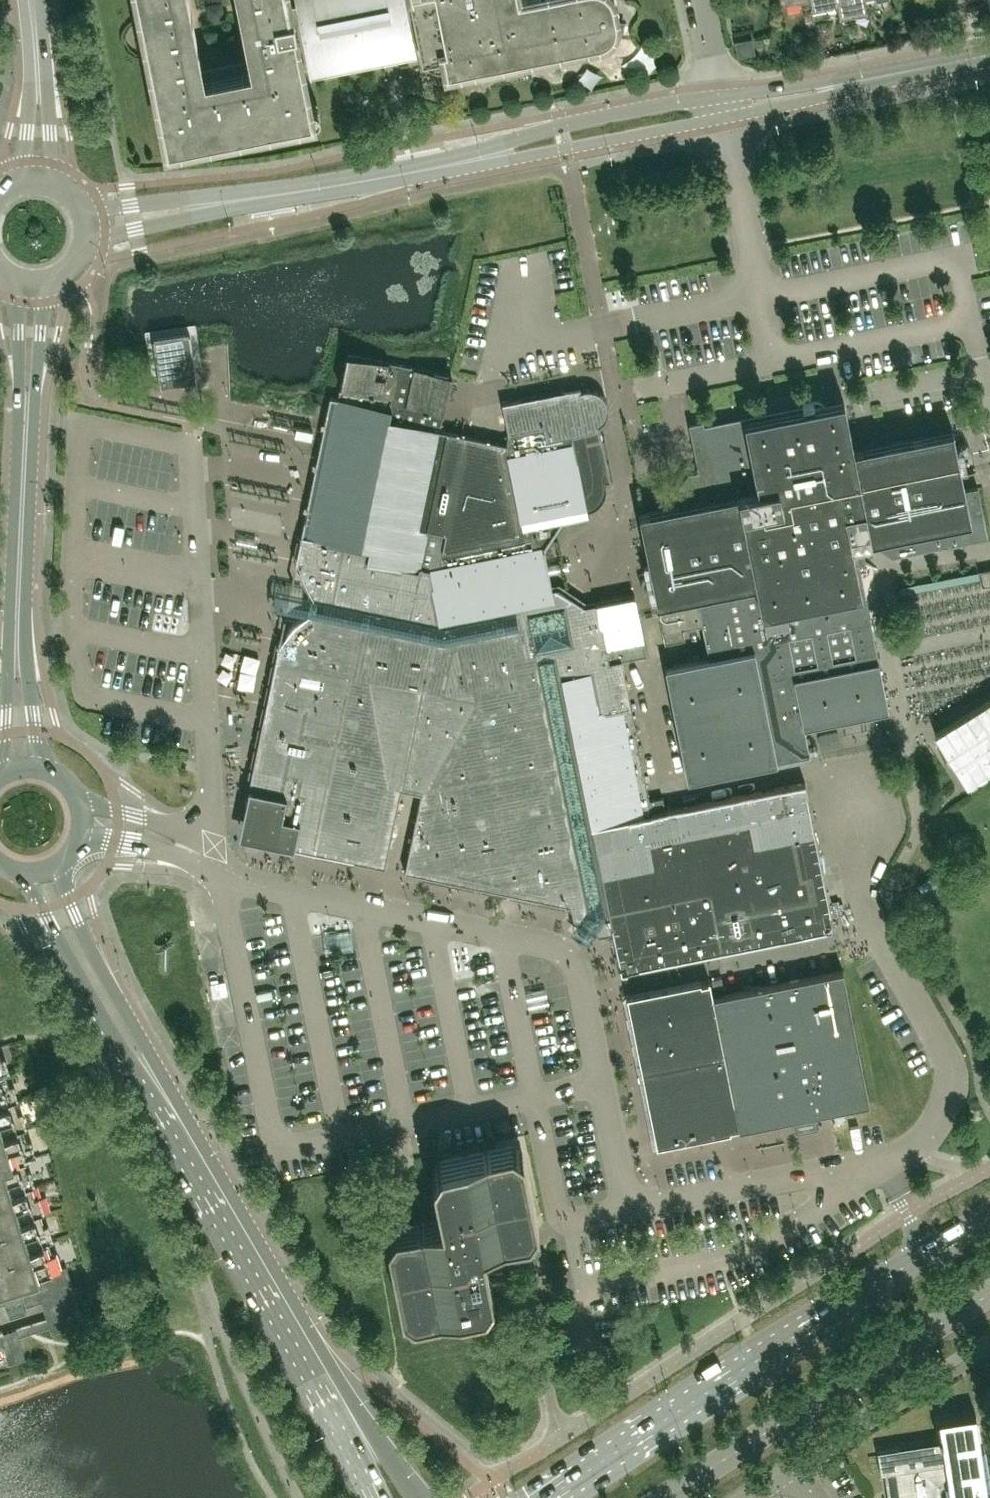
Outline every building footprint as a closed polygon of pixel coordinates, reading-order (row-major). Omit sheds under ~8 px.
[(165,146),(165,147),(166,147),(166,148),(166,149),(167,149),(167,150),(168,150),(168,151),(169,151),(170,151),(171,152),(172,152),(173,152),(174,152),(174,151),(175,151),(176,151),(177,150),(178,150),(178,149),(178,148),(179,148),(179,147),(179,146),(180,146),(180,145),(180,144),(180,143),(191,141),(191,142),(313,117),(314,117),(315,117),(315,116),(316,116),(317,116),(317,115),(318,114),(318,113),(319,113),(319,112),(319,111),(319,110),(319,109),(319,108),(319,107),(318,107),(318,106),(318,105),(317,105),(317,104),(316,104),(315,103),(314,103),(313,103),(312,103),(311,103),(309,91),(304,64),(419,41),(422,57),(422,58),(422,59),(423,59),(423,60),(423,61),(424,61),(424,62),(425,63),(425,64),(426,64),(426,65),(427,65),(427,66),(428,66),(428,67),(429,67),(429,68),(430,68),(431,68),(431,69),(432,69),(433,70),(434,70),(435,70),(436,70),(437,71),(438,71),(439,71),(440,71),(441,71),(442,71),(443,71),(444,71),(445,71),(531,54),(532,59),(600,46),(602,45),(603,45),(604,45),(605,44),(606,44),(607,44),(608,43),(609,43),(610,42),(611,42),(611,41),(612,40),(613,40),(614,39),(615,38),(616,37),(617,36),(618,34),(619,34),(619,33),(620,32),(620,31),(621,30),(621,29),(621,28),(622,27),(622,26),(622,25),(623,24),(623,23),(623,22),(622,22),(617,21),(617,19),(617,18),(617,17),(617,15),(617,14),(617,13),(616,7),(615,3),(615,0),(237,0),(250,66),(204,75),(189,0),(136,0),(165,146)] [(811,9),(825,6),(825,2),(835,0),(836,0),(810,0),(811,9)] [(835,0),(839,15),(841,15),(840,11),(852,9),(853,13),(867,10),(865,0),(836,0),(835,0)] [(752,38),(735,41),(738,56),(755,52),(752,38)] [(195,367),(191,342),(191,338),(190,333),(153,338),(154,344),(156,359),(160,386),(184,382),(190,381),(197,380),(195,367)] [(451,375),(451,374),(347,352),(338,397),(391,408),(388,419),(440,430),(440,429),(443,411),(440,411),(442,399),(446,400),(451,375)] [(639,617),(635,596),(635,594),(596,602),(585,604),(573,597),(558,587),(552,588),(544,547),(562,520),(589,515),(589,513),(588,513),(587,509),(592,507),(596,505),(599,502),(602,499),(605,495),(606,490),(606,486),(606,481),(609,481),(611,481),(599,425),(602,423),(603,421),(606,417),(608,413),(608,408),(608,404),(607,400),(605,396),(602,393),(598,390),(596,389),(592,388),(589,388),(586,388),(583,389),(581,389),(580,386),(502,402),(508,433),(506,443),(507,444),(506,445),(466,436),(466,434),(440,429),(440,430),(388,419),(391,408),(338,397),(330,395),(328,404),(295,561),(297,561),(297,560),(301,561),(300,566),(300,570),(300,574),(301,578),(303,582),(305,586),(308,589),(312,592),(309,604),(307,616),(306,616),(302,617),(298,619),(295,621),(291,624),(289,628),(287,632),(286,636),(285,640),(281,639),(281,638),(279,638),(243,811),(245,812),(245,811),(250,812),(251,816),(252,821),(254,825),(256,828),(260,831),(263,834),(267,836),(272,837),(271,841),(269,840),(269,842),(385,866),(401,788),(421,792),(404,870),(571,905),(574,917),(578,920),(578,921),(577,923),(577,925),(577,927),(577,929),(578,930),(579,932),(581,934),(584,935),(586,935),(587,935),(590,935),(592,934),(593,933),(595,931),(599,934),(613,931),(620,971),(834,928),(805,781),(665,809),(663,796),(649,798),(622,659),(646,654),(639,617)] [(698,395),(683,395),(683,408),(698,409),(698,395)] [(868,626),(852,542),(863,540),(872,539),(890,554),(895,555),(988,536),(977,485),(964,488),(962,474),(957,452),(953,429),(853,450),(845,410),(827,414),(826,411),(825,407),(821,403),(818,402),(813,402),(802,404),(802,408),(744,420),(696,429),(694,430),(702,468),(687,471),(674,490),(677,501),(677,505),(639,512),(655,594),(656,594),(661,593),(663,608),(658,609),(658,610),(659,612),(665,643),(685,639),(682,628),(686,628),(702,625),(706,643),(707,648),(708,652),(709,657),(665,666),(687,779),(769,763),(777,761),(809,755),(804,726),(888,710),(878,660),(875,660),(870,633),(868,626)] [(979,570),(982,586),(989,584),(989,568),(979,570)] [(935,733),(967,783),(989,769),(989,698),(935,733)] [(837,730),(818,734),(821,747),(840,743),(837,730)] [(870,1102),(843,969),(833,971),(713,995),(739,1125),(739,1127),(793,1117),(795,1131),(820,1127),(817,1112),(829,1110),(870,1102)] [(739,1125),(713,995),(710,978),(708,978),(709,980),(701,982),(700,980),(627,994),(657,1144),(730,1129),(730,1127),(739,1125)] [(4,1287),(11,1311),(41,1301),(49,1327),(51,1333),(65,1329),(70,1327),(83,1323),(73,1288),(66,1266),(56,1269),(48,1242),(39,1214),(38,1210),(31,1187),(22,1161),(32,1158),(26,1140),(23,1130),(14,1102),(6,1074),(0,1056),(0,1288),(4,1287)] [(529,1236),(537,1224),(534,1210),(522,1154),(510,1146),(440,1161),(432,1173),(440,1210),(442,1218),(404,1225),(396,1227),(388,1239),(403,1309),(404,1310),(416,1318),(439,1313),(486,1303),(494,1292),(489,1267),(484,1245),(501,1242),(529,1236)] [(5,1356),(7,1365),(25,1359),(18,1337),(16,1329),(3,1333),(0,1323),(0,1358),(5,1356)] [(976,1413),(939,1418),(941,1435),(938,1436),(939,1441),(877,1450),(880,1471),(884,1470),(888,1497),(989,1497),(976,1413)]
